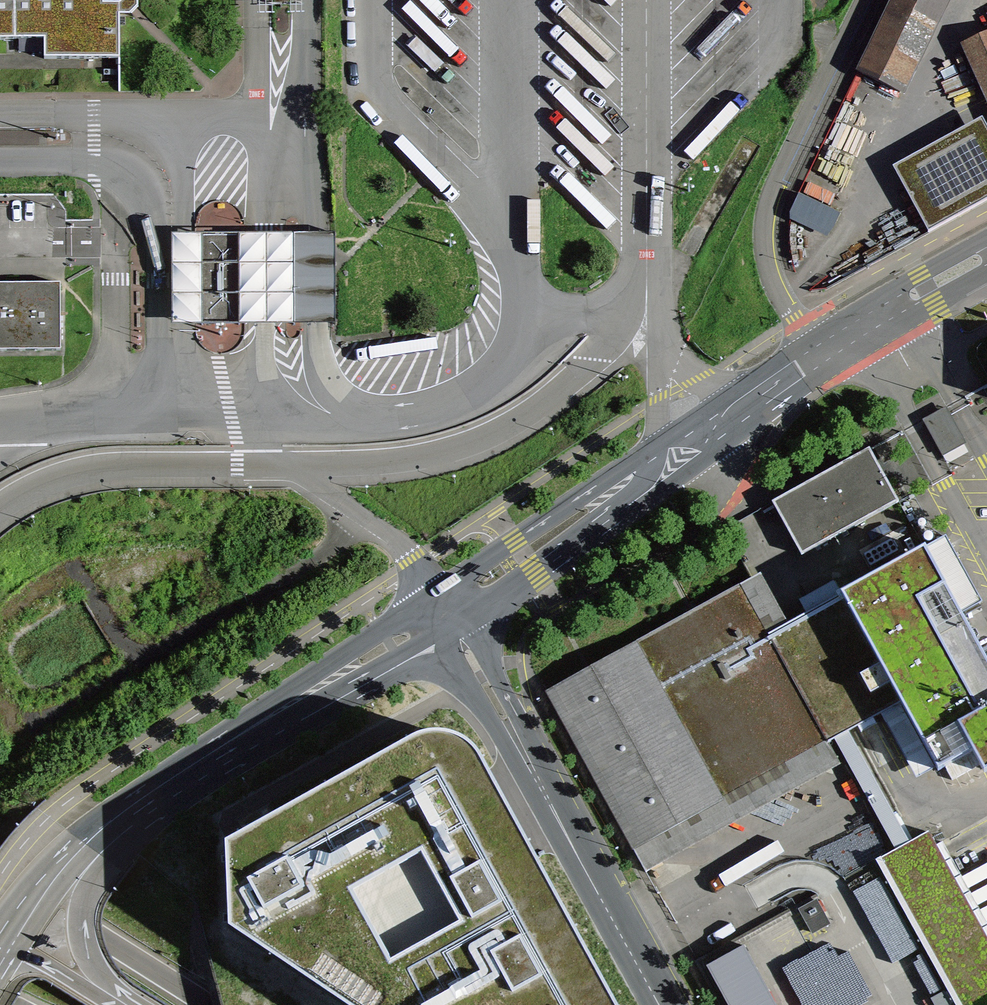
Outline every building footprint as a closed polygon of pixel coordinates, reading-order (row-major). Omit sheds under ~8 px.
[(120,12),(112,12),(112,1),(103,1),(103,0),(0,0),(0,38),(44,38),(44,57),(120,57),(120,12)] [(120,12),(130,12),(138,3),(138,0),(120,0),(120,1),(112,1),(112,12),(120,12)] [(945,0),(893,0),(858,73),(899,93),(945,0)] [(965,44),(986,93),(986,34),(965,44)] [(947,153),(967,196),(986,187),(986,154),(980,138),(947,153)] [(959,201),(967,196),(947,153),(939,157),(959,201)] [(237,234),(240,321),(264,320),(297,319),(294,232),(262,233),(237,234)] [(205,322),(240,321),(237,234),(202,235),(205,322)] [(60,349),(60,282),(0,283),(0,350),(60,349)] [(869,449),(772,502),(783,523),(801,556),(899,502),(869,449)] [(841,595),(900,703),(938,771),(972,752),(984,774),(986,772),(986,661),(961,614),(960,613),(980,602),(945,538),(924,549),(924,548),(841,594),(841,595)] [(657,837),(900,703),(841,595),(770,634),(742,583),(600,662),(546,691),(645,872),(661,863),(662,846),(657,837)] [(417,738),(236,838),(225,844),(228,928),(343,1004),(616,1004),(480,759),(469,747),(456,739),(439,735),(425,736),(417,738)] [(928,832),(876,860),(956,1004),(986,1004),(986,938),(928,832)] [(816,900),(800,910),(812,933),(829,924),(816,900)]
